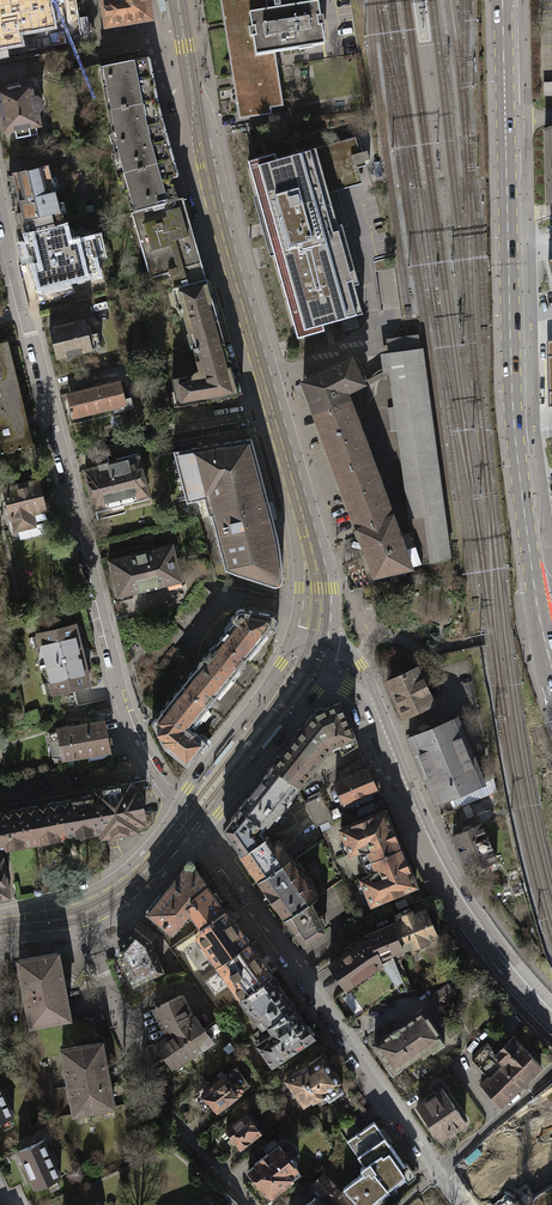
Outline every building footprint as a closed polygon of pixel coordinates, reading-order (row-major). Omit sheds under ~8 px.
[(39,0),(11,0),(0,0),(0,41),(1,48),(22,44),(20,33),(54,27),(49,1),(39,3),(39,0)] [(107,26),(151,19),(148,4),(152,3),(151,0),(103,0),(107,26)] [(239,119),(272,114),(271,108),(247,111),(236,43),(229,0),(220,0),(239,119)] [(275,52),(256,55),(249,13),(268,10),(267,0),(229,0),(247,111),(271,108),(283,106),(276,61),(275,52)] [(318,2),(281,8),(280,0),(274,1),(275,9),(268,10),(249,13),(256,55),(275,52),(325,45),(318,2)] [(131,192),(136,211),(178,199),(172,179),(178,177),(158,107),(148,57),(129,61),(130,64),(123,65),(123,62),(104,66),(108,86),(104,87),(106,99),(110,98),(115,121),(110,122),(113,134),(114,134),(117,143),(113,145),(127,193),(131,192)] [(543,83),(544,96),(551,95),(551,82),(543,83)] [(41,109),(39,99),(37,97),(33,98),(31,84),(0,90),(0,112),(4,132),(14,130),(16,138),(37,134),(36,126),(39,125),(36,112),(39,111),(41,109)] [(267,249),(271,248),(296,336),(324,328),(322,323),(361,312),(351,278),(355,277),(351,260),(346,262),(342,245),(346,244),(341,228),(337,229),(325,186),(354,178),(348,156),(357,153),(359,161),(367,159),(365,150),(358,152),(353,136),(274,158),(273,153),(246,160),(248,166),(257,199),(253,200),(258,216),(262,215),(266,232),(262,233),(267,249)] [(47,164),(13,172),(28,235),(62,226),(47,164)] [(183,198),(178,199),(136,211),(131,213),(150,278),(169,272),(174,289),(206,279),(183,198)] [(62,226),(28,235),(41,289),(96,275),(87,238),(66,243),(62,226)] [(224,342),(206,279),(174,289),(173,289),(179,310),(182,309),(193,350),(224,342)] [(82,318),(47,327),(55,359),(99,348),(95,332),(86,334),(82,318)] [(28,445),(25,434),(28,428),(23,425),(21,414),(24,409),(19,406),(16,394),(18,390),(15,387),(12,375),(14,371),(10,368),(6,356),(9,351),(5,349),(3,342),(0,342),(0,453),(28,445)] [(236,384),(224,342),(193,350),(199,371),(198,371),(196,372),(195,372),(194,374),(193,375),(192,376),(192,375),(172,379),(174,391),(176,391),(178,406),(226,398),(241,394),(242,393),(242,392),(240,384),(239,384),(239,383),(238,383),(236,384)] [(409,566),(447,556),(420,349),(386,353),(408,517),(424,515),(426,528),(422,528),(399,536),(409,566)] [(302,380),(314,414),(348,401),(344,390),(362,382),(348,358),(302,380)] [(70,417),(125,403),(119,379),(64,393),(70,417)] [(314,414),(335,471),(369,459),(348,401),(314,414)] [(211,515),(225,569),(274,586),(276,586),(278,585),(280,584),(281,581),(281,574),(280,564),(279,551),(276,536),(251,436),(173,451),(186,503),(204,498),(208,516),(211,515)] [(84,469),(94,513),(110,509),(110,506),(134,500),(133,497),(146,494),(138,456),(84,469)] [(391,516),(369,459),(335,471),(357,528),(391,516)] [(38,481),(4,489),(15,532),(34,527),(32,515),(50,511),(48,500),(43,501),(38,481)] [(399,536),(391,516),(357,528),(354,529),(356,537),(360,536),(374,573),(409,566),(399,536)] [(171,544),(107,560),(117,598),(181,582),(171,544)] [(370,596),(368,596),(366,596),(364,597),(363,598),(362,600),(362,602),(363,604),(364,606),(366,607),(368,607),(370,606),(372,605),(373,603),(373,601),(373,599),(371,597),(370,596)] [(217,635),(220,637),(256,665),(259,663),(263,665),(278,626),(278,621),(276,617),(272,614),(243,609),(237,610),(217,635)] [(75,624),(36,633),(38,645),(42,645),(45,657),(41,658),(44,669),(48,668),(50,681),(47,681),(49,693),(88,684),(75,624)] [(193,757),(224,718),(181,684),(156,664),(172,645),(158,635),(156,634),(132,663),(144,703),(158,713),(151,722),(163,747),(187,765),(190,761),(193,757)] [(224,718),(250,686),(234,673),(237,668),(248,676),(256,665),(220,637),(197,666),(181,684),(224,718)] [(197,666),(172,645),(156,664),(181,684),(197,666)] [(259,663),(256,665),(248,676),(237,668),(234,673),(250,686),(257,676),(263,665),(259,663)] [(432,703),(417,668),(386,681),(401,716),(432,703)] [(312,713),(305,725),(329,744),(335,743),(340,754),(355,745),(337,702),(312,713)] [(78,707),(64,710),(66,721),(80,718),(78,707)] [(434,802),(451,794),(484,780),(457,717),(407,739),(434,802)] [(57,729),(48,733),(52,758),(63,758),(109,750),(104,721),(57,729)] [(321,755),(329,744),(305,725),(273,765),(298,784),(304,777),(301,775),(319,753),(321,755)] [(273,765),(240,807),(261,825),(267,825),(269,821),(271,822),(274,818),(275,820),(281,812),(279,810),(284,804),(286,805),(294,795),(292,792),(298,784),(273,765)] [(107,766),(92,768),(93,775),(108,773),(107,766)] [(375,788),(366,767),(335,781),(344,802),(375,788)] [(493,778),(484,780),(451,794),(455,806),(496,790),(493,778)] [(95,794),(102,829),(103,835),(135,829),(134,823),(143,821),(142,817),(145,816),(140,792),(137,792),(136,787),(134,787),(133,782),(123,783),(122,781),(111,783),(112,786),(94,789),(95,794)] [(315,793),(307,796),(310,801),(305,803),(316,826),(319,824),(328,821),(332,818),(321,795),(317,797),(315,793)] [(60,801),(66,836),(102,829),(95,794),(60,801)] [(66,836),(60,801),(26,807),(32,842),(66,836)] [(372,802),(356,809),(358,815),(375,809),(372,802)] [(26,807),(0,812),(0,848),(32,842),(26,807)] [(238,850),(241,854),(262,839),(261,837),(256,830),(261,825),(240,807),(223,827),(238,850)] [(367,849),(371,859),(399,847),(383,809),(339,828),(349,851),(359,847),(367,849)] [(328,821),(319,824),(322,831),(331,827),(328,821)] [(482,823),(452,835),(466,871),(496,859),(482,823)] [(258,879),(290,857),(284,849),(278,840),(273,843),(268,835),(262,839),(241,854),(258,879)] [(297,841),(284,849),(290,857),(302,849),(297,841)] [(415,883),(399,847),(371,859),(374,868),(369,873),(359,878),(370,902),(399,889),(415,883)] [(258,879),(284,917),(309,899),(316,895),(290,857),(258,879)] [(172,931),(189,909),(186,903),(193,898),(190,894),(206,883),(193,865),(193,861),(191,859),(188,858),(185,861),(185,865),(146,911),(172,931)] [(213,893),(206,883),(190,894),(193,898),(186,903),(189,909),(200,925),(223,908),(219,901),(221,900),(215,891),(213,893)] [(405,898),(395,902),(397,909),(408,904),(405,898)] [(317,915),(309,899),(284,917),(295,933),(291,935),(296,942),(300,940),(303,943),(324,929),(321,923),(325,921),(322,914),(317,915)] [(216,963),(247,941),(239,931),(241,930),(232,917),(230,918),(223,908),(200,925),(202,927),(198,930),(195,934),(216,963)] [(403,918),(391,922),(403,951),(438,937),(426,909),(412,914),(411,910),(407,912),(402,914),(403,918)] [(392,956),(403,951),(391,922),(361,937),(326,961),(346,988),(380,962),(392,956)] [(119,954),(132,983),(162,969),(150,943),(151,941),(134,928),(119,946),(119,954)] [(247,941),(216,963),(220,969),(204,980),(214,993),(229,983),(239,997),(270,974),(263,965),(264,963),(255,950),(254,951),(247,941)] [(57,952),(18,959),(29,1024),(69,1017),(57,952)] [(392,956),(380,962),(395,985),(403,982),(392,956)] [(258,1044),(272,1064),(312,1035),(270,974),(239,997),(255,1019),(261,1016),(273,1033),(258,1044)] [(448,984),(433,995),(439,1003),(454,992),(448,984)] [(194,1016),(191,1018),(189,1013),(180,995),(155,1007),(167,1030),(170,1028),(172,1031),(156,1043),(174,1067),(211,1039),(194,1016)] [(441,1037),(422,1010),(374,1043),(393,1070),(420,1051),(423,1055),(431,1049),(433,1051),(443,1044),(439,1038),(441,1037)] [(500,1105),(541,1066),(513,1036),(496,1052),(488,1043),(478,1053),(474,1061),(488,1076),(480,1083),(500,1105)] [(101,1041),(62,1049),(74,1114),(113,1106),(107,1075),(101,1041)] [(310,1062),(286,1079),(292,1088),(291,1089),(295,1095),(297,1094),(304,1104),(311,1100),(316,1100),(321,1096),(327,1097),(329,1100),(342,1091),(337,1084),(339,1083),(323,1060),(317,1065),(314,1067),(310,1062)] [(226,1074),(202,1093),(216,1110),(240,1091),(249,1085),(235,1067),(226,1074)] [(9,1104),(12,1102),(6,1088),(2,1088),(0,1083),(0,1122),(14,1115),(9,1104)] [(452,1130),(464,1121),(442,1090),(419,1106),(442,1140),(454,1132),(452,1130)] [(256,1093),(249,1099),(259,1112),(267,1106),(256,1093)] [(536,1116),(513,1136),(534,1160),(551,1145),(551,1102),(536,1116)] [(246,1115),(226,1131),(240,1148),(260,1132),(246,1115)] [(347,1141),(364,1165),(361,1168),(364,1172),(344,1189),(347,1193),(359,1204),(372,1204),(409,1175),(402,1167),(404,1165),(374,1122),(362,1130),(347,1141)] [(347,1141),(362,1130),(349,1123),(338,1131),(345,1142),(347,1141)] [(501,1189),(534,1160),(513,1136),(467,1176),(488,1200),(501,1189)] [(62,1177),(57,1165),(60,1163),(53,1149),(50,1150),(45,1138),(17,1151),(21,1160),(34,1189),(62,1177)] [(256,1165),(249,1171),(262,1187),(263,1186),(271,1196),(293,1179),(295,1182),(302,1177),(297,1170),(297,1163),(293,1158),(288,1157),(279,1146),(268,1155),(267,1154),(254,1163),(256,1165)] [(314,1182),(324,1193),(318,1200),(323,1204),(359,1204),(347,1193),(344,1196),(323,1174),(314,1182)] [(492,1204),(512,1204),(514,1203),(501,1189),(488,1200),(492,1204)] [(305,1204),(323,1204),(318,1200),(316,1196),(305,1204)]
